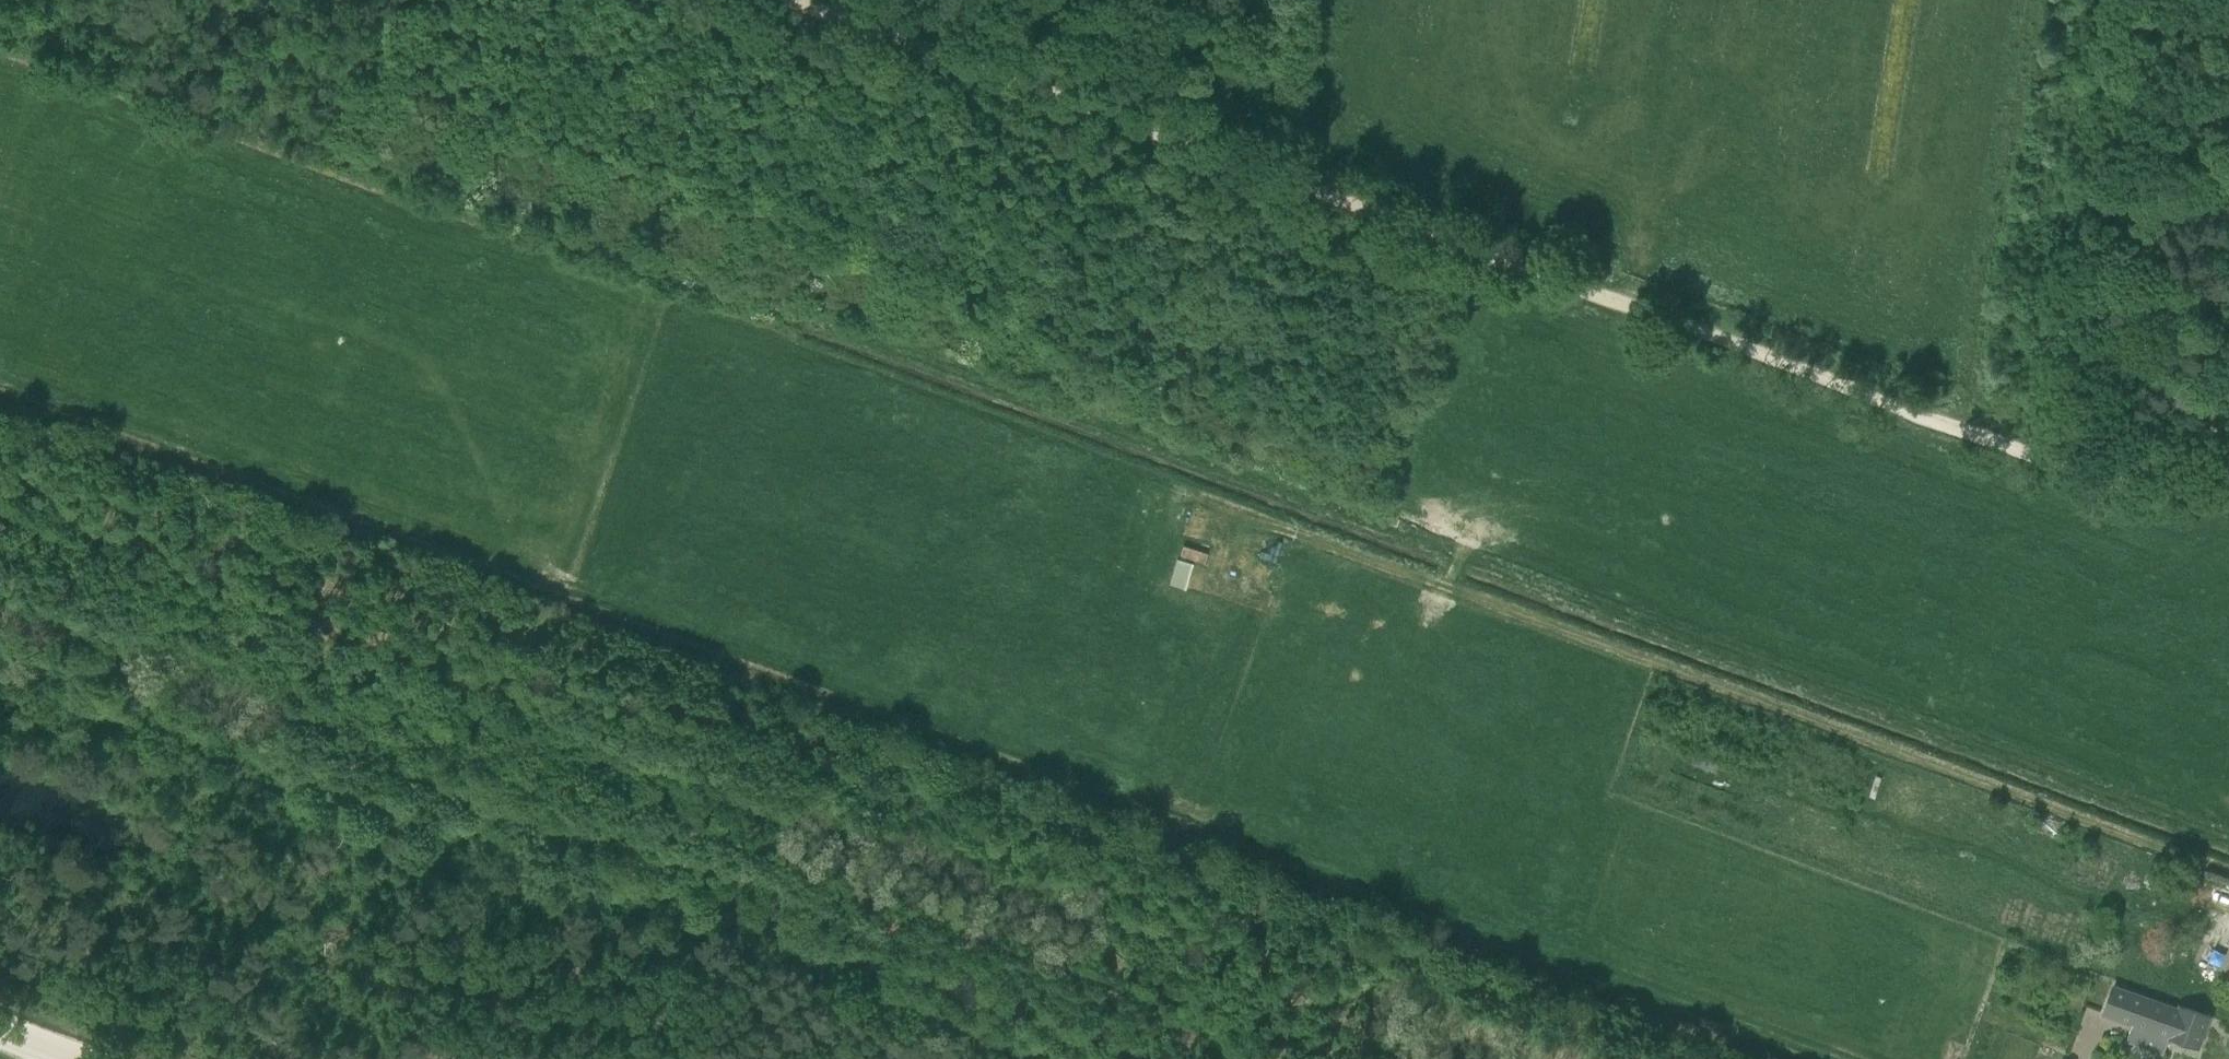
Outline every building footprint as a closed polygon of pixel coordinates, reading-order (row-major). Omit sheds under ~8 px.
[(1243,552),(1273,558),(1277,540),(1247,534),(1243,552)] [(1204,563),(1208,553),(1183,544),(1180,554),(1204,563)] [(1296,551),(1292,569),(1303,571),(1307,553),(1296,551)] [(1177,557),(1169,583),(1186,588),(1194,562),(1177,557)] [(2199,1047),(2210,1016),(2182,1006),(2180,1010),(2114,986),(2105,1012),(2134,1023),(2128,1039),(2165,1053),(2171,1036),(2199,1047)]
